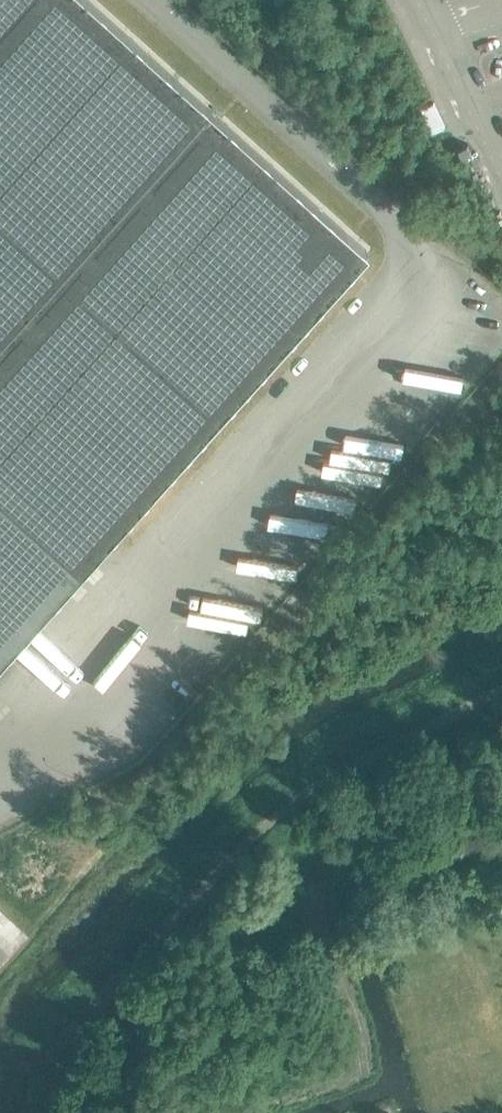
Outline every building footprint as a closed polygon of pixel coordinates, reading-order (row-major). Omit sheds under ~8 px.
[(365,249),(89,0),(0,0),(0,654),(365,249)]
